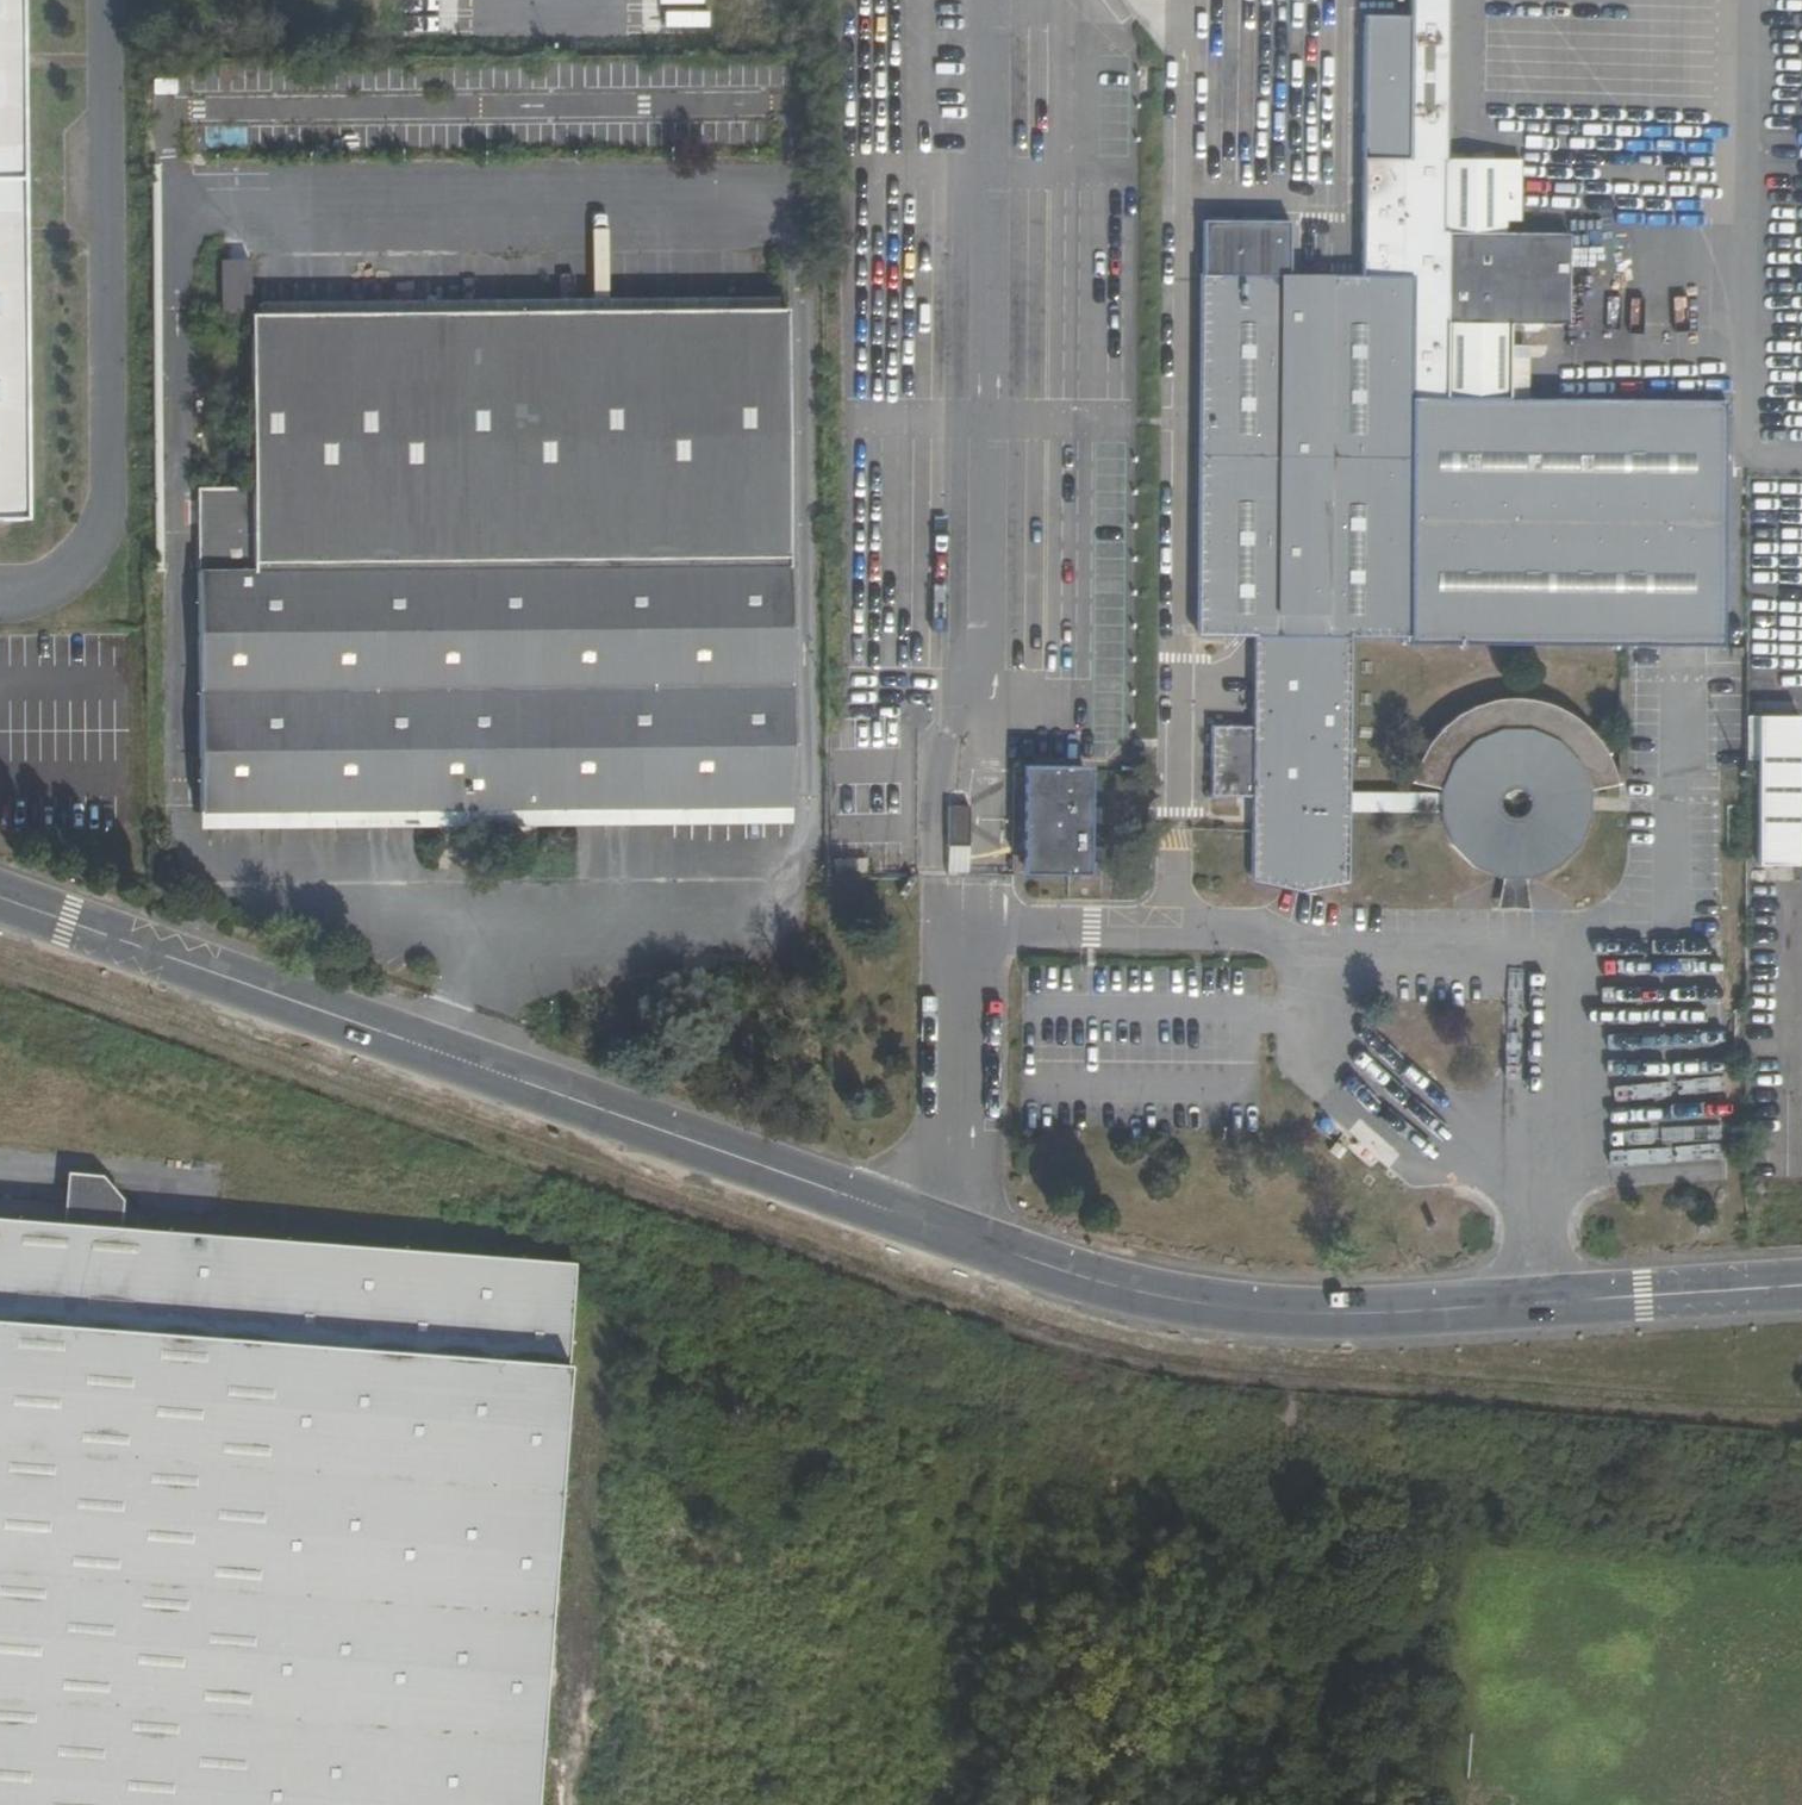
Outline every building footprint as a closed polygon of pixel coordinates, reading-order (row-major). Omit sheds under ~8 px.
[(17,523),(11,0),(0,0),(0,524),(17,523)] [(1254,637),(1253,726),(1211,726),(1210,797),(1252,798),(1251,878),(1349,879),(1350,812),(1440,813),(1444,825),(1449,837),(1457,848),(1466,858),(1477,866),(1488,872),(1502,877),(1502,890),(1527,890),(1528,879),(1540,874),(1552,868),(1562,860),(1571,850),(1579,840),(1585,828),(1589,815),(1591,802),(1591,791),(1619,785),(1615,771),(1610,757),(1602,745),(1593,733),(1583,723),(1571,715),(1558,708),(1544,703),(1530,700),(1515,699),(1501,700),(1487,703),(1473,707),(1460,714),(1448,723),(1438,733),(1428,744),(1421,757),(1415,770),(1412,783),(1440,787),(1440,792),(1350,791),(1352,636),(1405,637),(1405,643),(1723,646),(1726,401),(1510,399),(1511,324),(1568,325),(1569,233),(1506,233),(1506,220),(1521,221),(1522,159),(1446,158),(1448,0),(1410,0),(1410,16),(1363,15),(1362,157),(1360,275),(1288,275),(1289,220),(1201,220),(1201,275),(1197,637),(1254,637)] [(251,254),(222,254),(223,312),(251,312),(251,309),(251,280),(251,254)] [(251,312),(253,484),(254,569),(198,569),(200,813),(740,808),(785,808),(793,808),(791,565),(788,275),(427,278),(428,307),(251,309),(251,312)] [(427,278),(251,280),(251,309),(428,307),(427,278)] [(197,484),(198,569),(254,569),(253,484),(197,484)] [(1746,714),(1746,758),(1757,758),(1756,864),(1798,864),(1799,715),(1746,714)] [(1088,767),(1026,766),(1025,871),(1086,872),(1088,767)] [(967,799),(946,800),(946,840),(966,839),(967,799)] [(785,808),(740,808),(741,837),(785,837),(785,808)] [(82,1155),(60,1152),(55,1198),(101,1203),(104,1174),(82,1155)] [(561,1253),(101,1203),(55,1198),(0,1192),(0,1804),(502,1804),(561,1253)]
